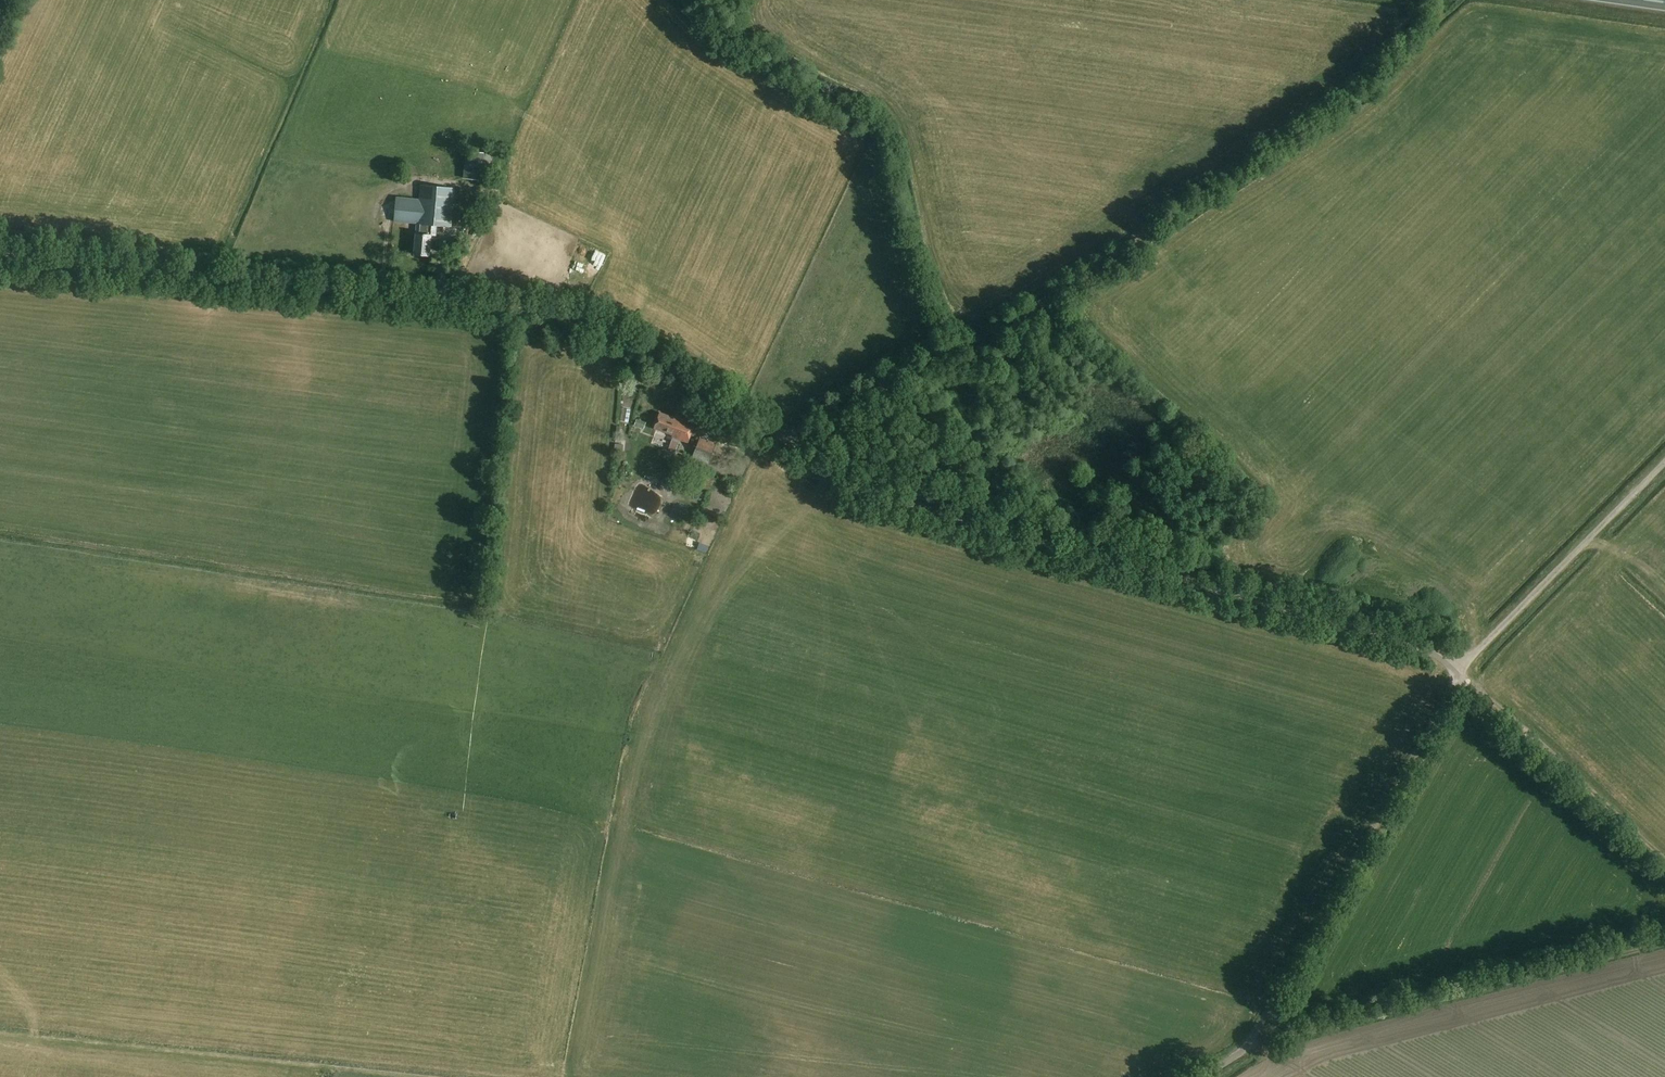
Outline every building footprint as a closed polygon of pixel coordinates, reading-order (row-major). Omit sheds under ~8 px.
[(454,188),(421,184),(419,199),(397,197),(394,221),(420,223),(419,233),(417,233),(415,254),(430,255),(432,234),(431,234),(432,224),(451,226),(454,188)] [(603,251),(595,273),(602,276),(611,254),(603,251)] [(822,401),(819,395),(807,402),(810,407),(822,401)] [(679,420),(661,413),(655,428),(674,435),(669,450),(676,453),(680,443),(679,442),(680,439),(688,443),(695,423),(680,418),(679,420)] [(715,443),(700,438),(691,465),(706,471),(715,443)]
